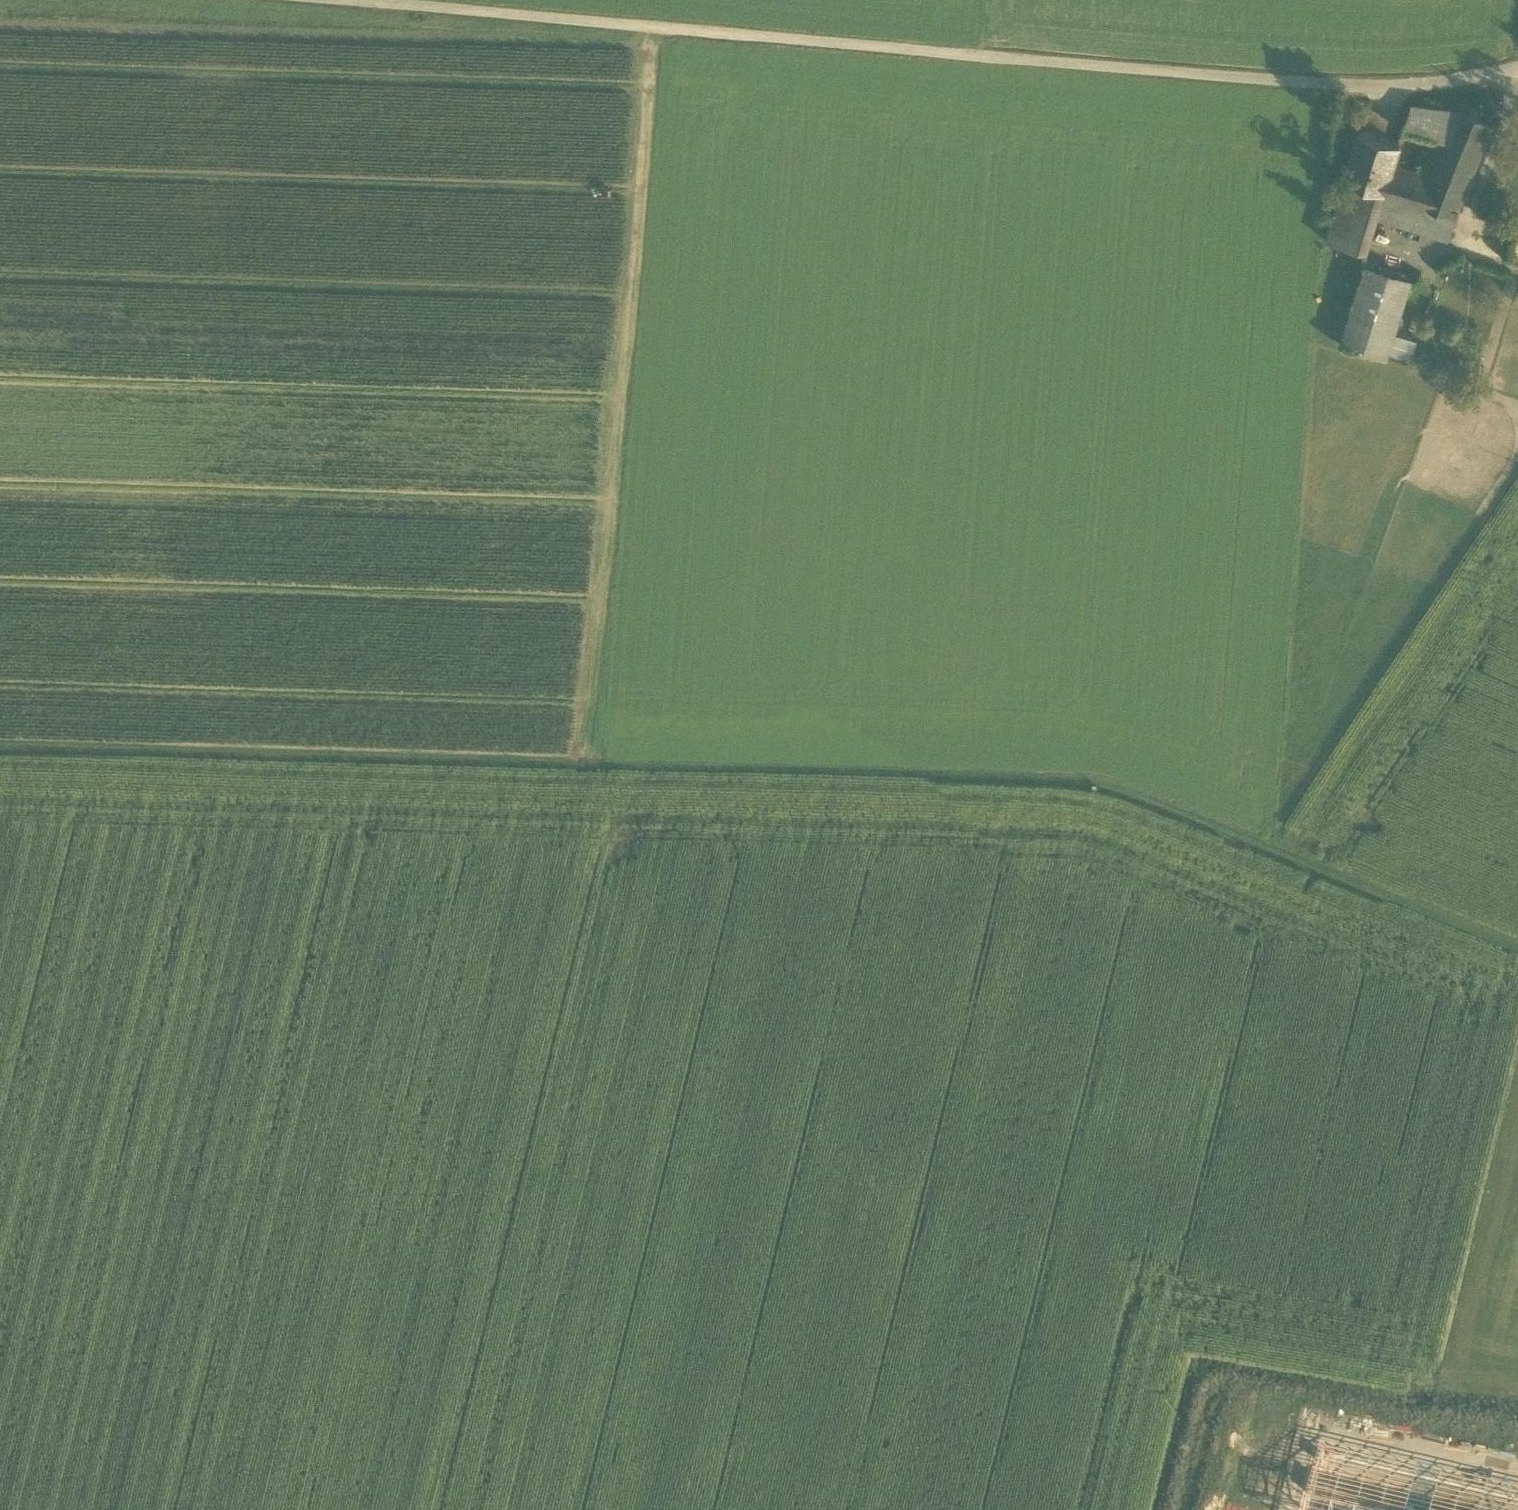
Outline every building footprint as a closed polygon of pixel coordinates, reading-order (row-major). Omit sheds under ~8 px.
[(1394,164),(1384,193),(1456,216),(1495,122),(1462,110),(1411,104),(1403,129),(1440,139),(1428,175),(1394,164)] [(1344,181),(1384,193),(1394,164),(1400,145),(1359,133),(1344,181)] [(1378,213),(1384,193),(1344,181),(1326,240),(1367,252),(1367,250),(1378,213)] [(1382,219),(1448,240),(1456,216),(1384,193),(1378,213),(1382,219)] [(1341,343),(1386,358),(1388,353),(1395,332),(1411,281),(1365,267),(1341,343)] [(1417,340),(1395,332),(1388,353),(1410,360),(1417,340)]
